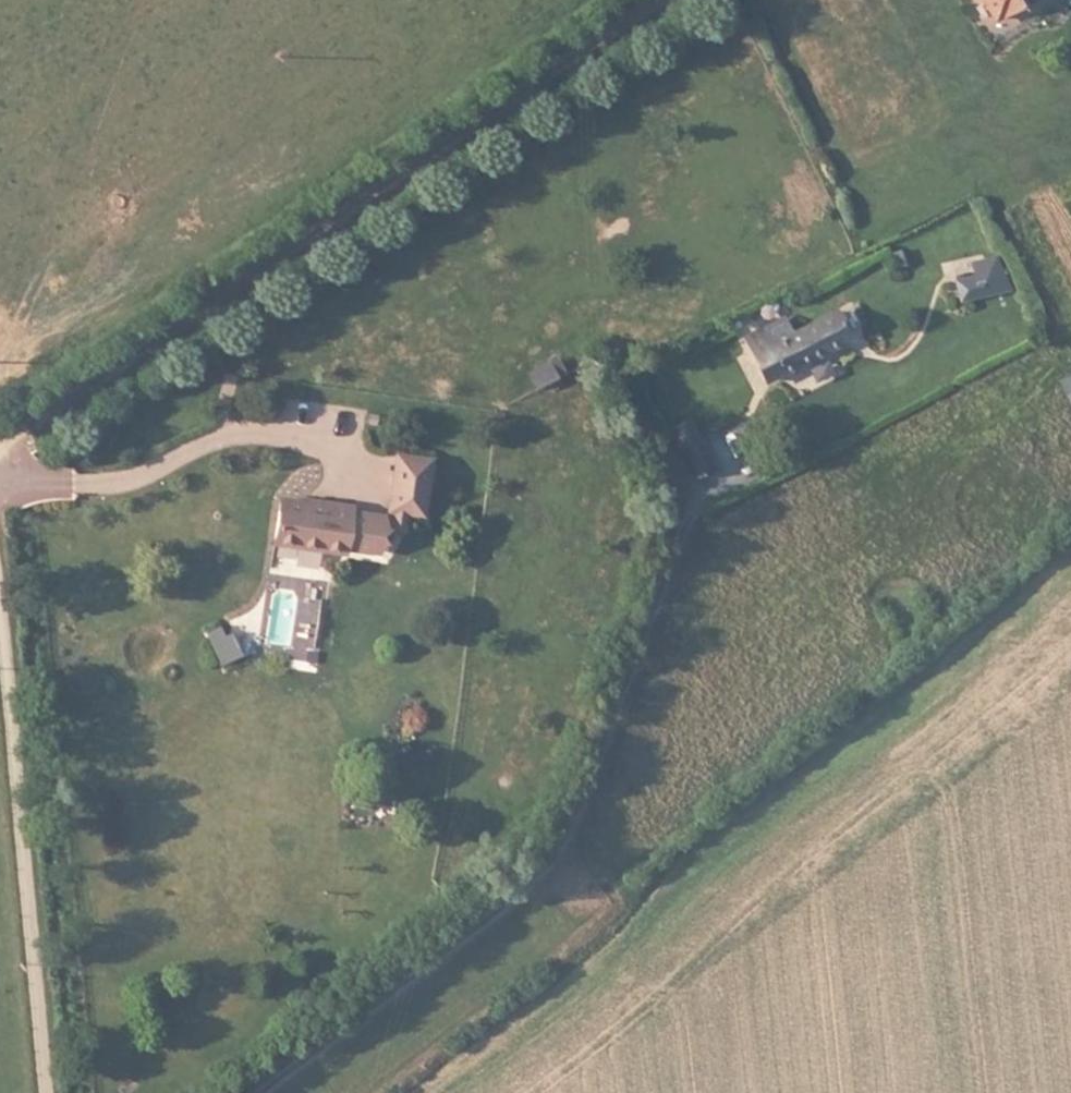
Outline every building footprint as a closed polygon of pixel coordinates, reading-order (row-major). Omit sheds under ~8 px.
[(1002,23),(1009,18),(1011,20),(1033,4),(1030,0),(985,0),(1002,23)] [(750,328),(730,338),(738,356),(751,383),(828,339),(815,315),(759,345),(750,328)] [(563,371),(542,377),(547,393),(568,386),(563,371)] [(547,393),(549,399),(570,392),(568,386),(547,393)] [(403,456),(398,485),(432,491),(438,462),(403,456)] [(392,518),(387,517),(384,530),(408,534),(411,515),(428,518),(432,491),(398,485),(392,518)] [(321,502),(282,495),(274,535),(298,539),(297,542),(323,547),(323,544),(347,548),(348,546),(380,551),(384,530),(387,517),(354,511),(355,505),(322,499),(321,502)] [(209,630),(223,663),(243,655),(228,622),(209,630)]
